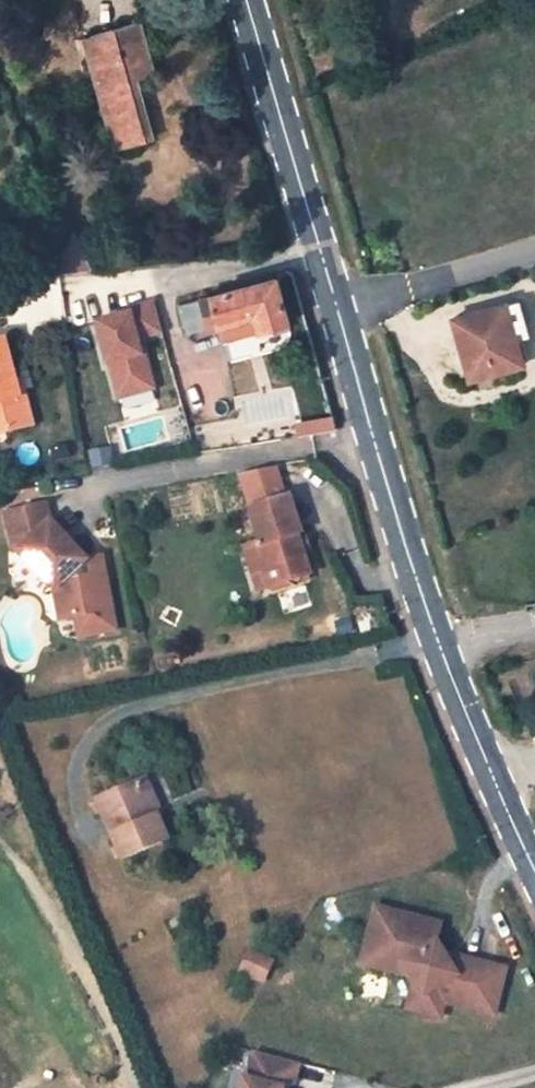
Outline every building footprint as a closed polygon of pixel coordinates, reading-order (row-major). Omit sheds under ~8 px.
[(141,23),(89,37),(118,150),(155,141),(138,80),(155,76),(141,23)] [(291,327),(277,282),(180,308),(188,335),(223,325),(253,316),(258,332),(259,335),(291,327)] [(154,302),(93,320),(117,400),(158,388),(144,341),(164,335),(154,302)] [(519,305),(506,308),(516,346),(529,342),(519,305)] [(506,308),(453,323),(469,384),(523,370),(516,346),(506,308)] [(223,325),(227,341),(258,332),(253,316),(223,325)] [(0,344),(0,437),(33,428),(25,398),(15,402),(11,387),(16,386),(4,343),(0,344)] [(276,585),(313,573),(318,572),(311,547),(304,522),(311,519),(300,485),(254,499),(264,533),(248,538),(256,566),(270,562),(276,585)] [(54,592),(59,621),(77,617),(77,618),(82,637),(121,629),(110,581),(101,582),(96,558),(88,558),(55,522),(51,504),(7,516),(15,557),(21,556),(54,592)] [(110,581),(105,556),(96,558),(101,582),(110,581)] [(276,585),(270,562),(256,566),(263,588),(276,585)] [(165,807),(151,778),(140,782),(154,812),(165,807)] [(97,802),(125,859),(167,840),(154,812),(140,782),(97,802)] [(445,923),(379,906),(368,952),(407,962),(416,977),(417,979),(427,995),(423,1010),(444,1016),(448,1001),(498,1013),(510,967),(464,955),(462,965),(454,963),(441,941),(445,923)] [(239,972),(265,983),(276,959),(249,947),(239,972)] [(407,962),(368,952),(365,964),(416,977),(407,962)] [(427,995),(417,979),(410,1008),(423,1010),(427,995)] [(263,1054),(256,1063),(252,1080),(247,1079),(245,1087),(289,1087),(297,1083),(302,1064),(263,1054)]
